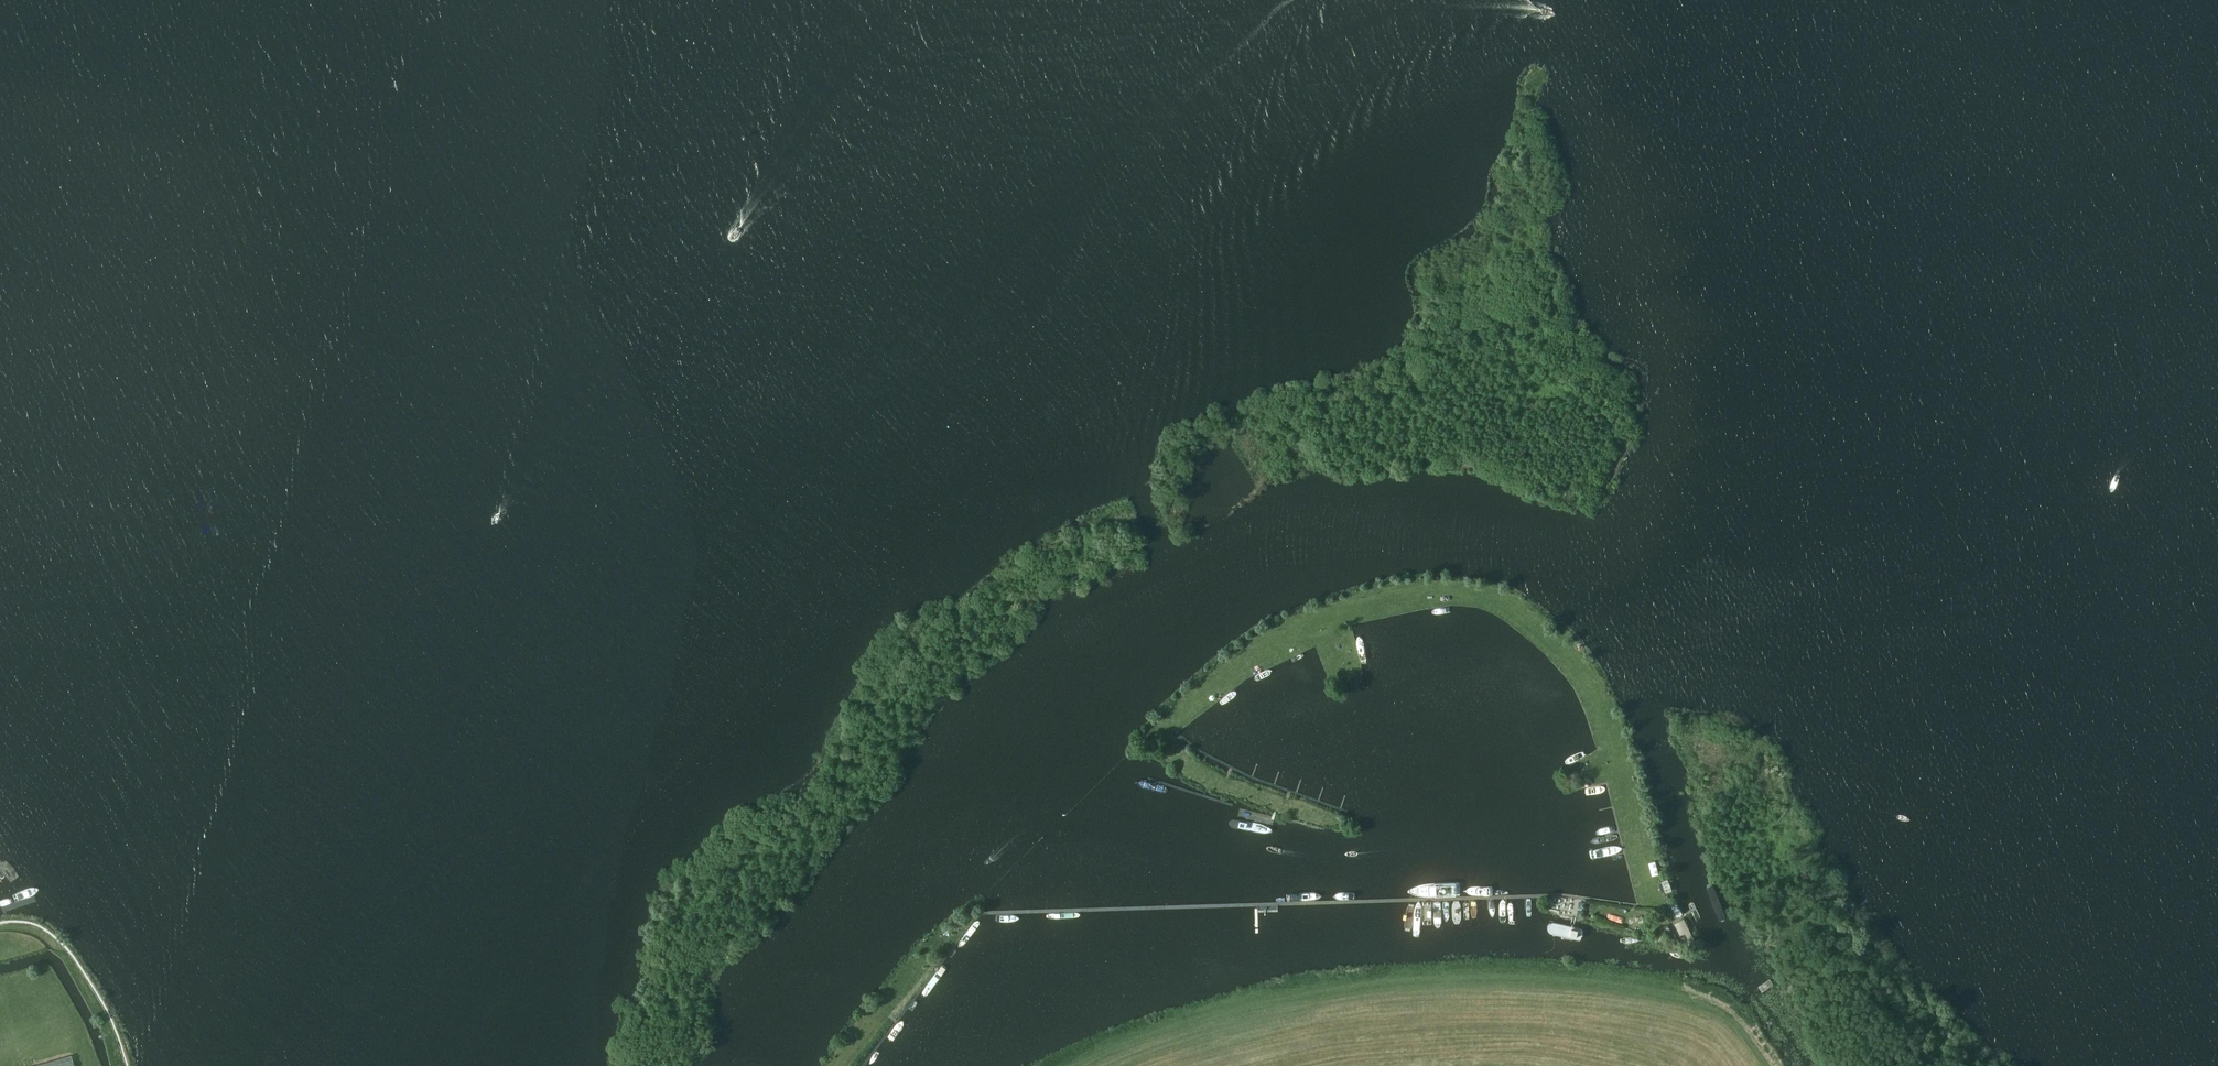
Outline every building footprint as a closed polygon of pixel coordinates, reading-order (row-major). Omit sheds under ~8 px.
[(1668,879),(1661,881),(1665,893),(1672,890),(1668,879)] [(1676,902),(1671,905),(1677,917),(1683,914),(1676,902)] [(1685,918),(1675,923),(1680,935),(1685,933),(1691,945),(1696,942),(1685,918)] [(1553,922),(1551,932),(1580,938),(1583,928),(1553,922)] [(35,1065),(74,1065),(71,1056),(35,1065)]
